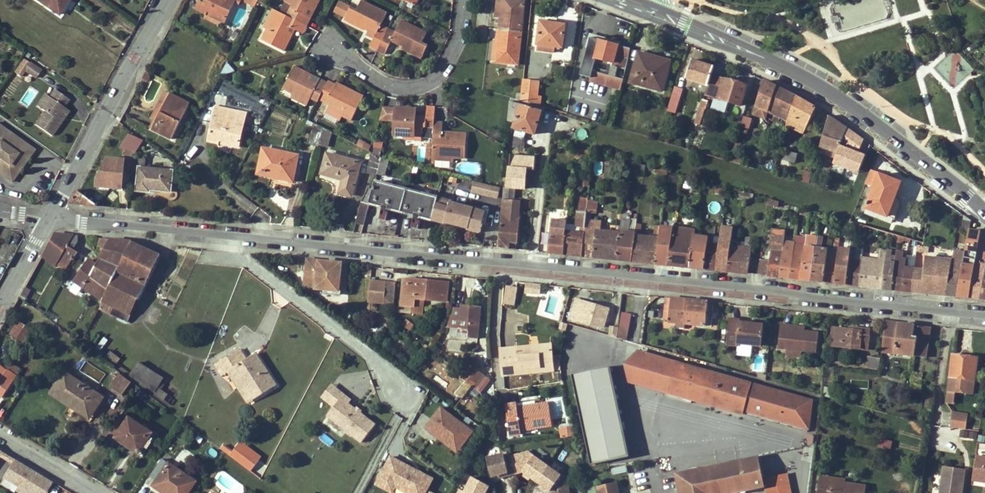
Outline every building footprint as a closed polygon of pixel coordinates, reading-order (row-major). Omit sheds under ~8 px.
[(59,15),(69,0),(38,0),(59,15)] [(222,21),(224,22),(235,0),(241,3),(242,0),(255,7),(257,2),(258,0),(257,0),(201,0),(197,9),(207,13),(222,21)] [(289,10),(284,7),(281,13),(306,26),(311,18),(320,0),(289,0),(288,3),(292,5),(289,10)] [(524,0),(503,0),(499,30),(521,32),(524,0)] [(371,24),(368,30),(376,33),(370,47),(377,51),(387,32),(379,28),(381,25),(386,13),(362,2),(357,11),(350,8),(345,18),(357,24),(356,26),(364,30),(365,28),(368,23),(371,24)] [(263,28),(267,30),(276,11),(272,9),(263,28)] [(284,51),(293,34),(287,31),(289,27),(295,30),(302,34),(306,26),(281,13),(276,11),(267,30),(262,40),(284,51)] [(204,18),(219,26),(222,21),(207,13),(204,18)] [(356,26),(357,24),(345,18),(344,20),(356,26)] [(409,53),(410,49),(423,56),(427,46),(421,43),(426,33),(401,21),(395,32),(388,29),(387,32),(377,51),(385,54),(392,41),(400,45),(402,40),(405,41),(403,46),(401,49),(409,53)] [(566,26),(557,24),(557,27),(553,27),(553,24),(542,22),(539,45),(563,48),(566,26)] [(496,62),(517,64),(521,32),(499,30),(496,62)] [(631,46),(601,38),(591,36),(581,73),(591,75),(590,79),(621,87),(624,77),(617,75),(619,65),(626,67),(631,46)] [(954,48),(933,67),(953,88),(973,69),(954,48)] [(423,56),(410,49),(409,53),(422,59),(423,56)] [(639,51),(639,53),(647,55),(646,57),(660,61),(661,58),(639,51)] [(642,86),(643,84),(663,90),(671,60),(661,58),(660,61),(646,57),(647,55),(639,53),(630,83),(642,86)] [(32,83),(41,70),(22,58),(14,72),(32,83)] [(692,61),(687,78),(708,85),(711,75),(714,68),(692,61)] [(224,75),(232,72),(227,62),(221,74),(224,75)] [(294,94),(309,101),(311,98),(318,102),(319,100),(325,89),(317,85),(320,79),(295,67),(283,88),(294,94)] [(146,81),(151,73),(147,71),(142,79),(146,81)] [(708,85),(705,95),(741,106),(747,87),(738,84),(739,81),(727,77),(726,80),(711,75),(708,85)] [(325,89),(328,83),(320,79),(317,85),(325,89)] [(541,97),(538,97),(532,96),(533,81),(524,80),(522,101),(541,106),(541,97)] [(325,89),(319,100),(330,105),(323,118),(335,124),(336,121),(339,123),(343,116),(352,120),(363,97),(337,83),(336,85),(329,81),(328,83),(325,89)] [(774,108),(780,111),(790,115),(796,95),(766,81),(756,113),(767,118),(770,107),(774,108)] [(683,89),(676,87),(668,110),(676,113),(683,89)] [(45,111),(36,125),(52,136),(61,123),(58,122),(67,109),(64,107),(69,100),(55,90),(50,98),(46,95),(38,106),(45,111)] [(151,118),(156,121),(169,94),(164,92),(151,118)] [(189,104),(169,94),(156,121),(152,129),(171,139),(189,104)] [(309,101),(294,94),(292,98),(307,105),(309,101)] [(815,107),(796,95),(790,115),(788,120),(796,124),(804,128),(815,107)] [(698,116),(702,117),(705,109),(706,109),(709,102),(703,100),(698,116)] [(543,111),(511,101),(508,121),(516,123),(514,128),(518,129),(527,132),(536,134),(543,111)] [(246,114),(216,107),(209,140),(239,146),(246,114)] [(406,137),(422,138),(422,128),(434,128),(435,123),(436,108),(426,107),(426,111),(397,109),(395,136),(406,137)] [(772,114),(778,116),(780,111),(774,108),(772,114)] [(67,109),(58,122),(61,123),(69,111),(67,109)] [(752,119),(745,117),(742,126),(749,128),(752,119)] [(796,124),(788,120),(787,125),(794,128),(796,124)] [(434,128),(433,156),(454,157),(465,158),(466,133),(442,132),(443,123),(435,123),(434,128)] [(318,146),(319,145),(323,128),(314,124),(309,144),(318,146)] [(0,127),(0,178),(10,185),(21,168),(19,167),(22,163),(24,164),(34,150),(0,127)] [(331,132),(323,128),(319,145),(327,147),(331,132)] [(516,137),(526,139),(527,132),(518,129),(516,137)] [(870,145),(847,129),(837,154),(856,160),(858,156),(864,158),(870,145)] [(98,186),(111,188),(123,189),(125,168),(131,168),(132,158),(133,157),(143,140),(128,134),(120,148),(126,151),(125,160),(109,159),(98,179),(98,186)] [(526,139),(516,137),(516,147),(524,148),(526,139)] [(592,156),(592,151),(577,148),(576,157),(583,158),(584,155),(592,156)] [(810,149),(805,148),(801,149),(799,155),(800,155),(799,160),(806,162),(810,149)] [(277,174),(277,176),(293,179),(298,156),(268,150),(265,163),(260,162),(258,174),(273,177),(274,173),(277,174)] [(783,159),(778,158),(774,173),(793,179),(794,174),(785,172),(786,167),(790,167),(791,161),(796,163),(798,155),(785,151),(783,159)] [(376,176),(377,173),(382,157),(372,152),(366,173),(376,176)] [(360,163),(327,153),(321,174),(343,180),(339,193),(351,196),(360,163)] [(745,157),(732,153),(730,161),(743,165),(745,157)] [(131,168),(131,171),(140,172),(138,190),(148,191),(149,189),(170,191),(172,170),(145,168),(146,158),(133,157),(132,158),(131,168)] [(388,159),(382,157),(377,173),(384,175),(388,159)] [(631,163),(631,169),(645,173),(646,166),(631,163)] [(650,170),(667,174),(668,171),(651,166),(650,170)] [(894,204),(902,184),(869,171),(865,183),(875,187),(866,210),(865,213),(892,223),(894,220),(895,220),(900,206),(894,204)] [(809,183),(812,173),(807,172),(804,182),(809,183)] [(277,174),(274,173),(273,177),(292,181),(293,179),(277,176),(277,174)] [(372,189),(368,204),(369,205),(401,213),(407,190),(375,181),(372,189)] [(503,200),(513,200),(514,188),(512,188),(512,183),(505,182),(503,200)] [(499,187),(491,186),(490,193),(498,195),(499,187)] [(372,189),(368,188),(361,202),(368,204),(372,189)] [(97,206),(97,204),(79,191),(77,190),(70,203),(97,206)] [(433,221),(439,198),(407,190),(401,213),(433,221)] [(452,203),(452,201),(439,198),(433,221),(446,224),(446,223),(468,229),(468,230),(479,233),(485,212),(463,206),(464,203),(457,201),(456,204),(452,203)] [(574,219),(573,225),(567,225),(564,254),(582,256),(587,212),(588,200),(588,198),(580,198),(578,219),(574,219)] [(769,199),(768,206),(778,208),(778,202),(769,199)] [(516,250),(519,215),(512,214),(513,200),(503,200),(499,248),(516,250)] [(519,215),(519,211),(520,201),(513,200),(512,214),(519,215)] [(587,212),(593,213),(596,213),(597,201),(588,200),(587,212)] [(364,223),(369,205),(368,204),(361,202),(356,221),(364,223)] [(582,256),(617,259),(622,223),(618,223),(617,232),(601,231),(602,221),(592,220),(593,213),(587,212),(582,256)] [(548,253),(564,254),(567,225),(568,216),(553,214),(550,238),(547,238),(546,243),(549,243),(548,253)] [(631,218),(631,215),(623,214),(623,215),(622,223),(617,259),(631,261),(637,224),(636,223),(637,219),(631,218)] [(723,216),(722,226),(732,227),(734,218),(723,216)] [(968,233),(969,230),(971,220),(964,216),(962,231),(968,233)] [(854,223),(853,232),(861,234),(860,236),(863,237),(866,227),(854,223)] [(642,225),(637,224),(631,261),(656,264),(659,238),(661,227),(655,226),(654,238),(640,236),(642,225)] [(731,247),(734,227),(732,227),(722,226),(720,237),(719,246),(716,270),(727,271),(731,247)] [(661,227),(659,238),(673,239),(674,229),(661,227)] [(704,269),(716,270),(719,246),(714,245),(715,237),(716,228),(710,227),(708,238),(704,269)] [(695,236),(695,231),(674,229),(673,239),(669,265),(690,267),(695,236)] [(968,233),(965,253),(958,296),(970,298),(971,285),(975,259),(980,233),(969,230),(968,233)] [(784,242),(786,234),(773,232),(771,252),(772,252),(771,263),(769,276),(780,277),(784,242)] [(984,278),(984,257),(984,250),(984,234),(980,233),(975,259),(971,285),(970,298),(981,299),(984,278)] [(59,261),(57,263),(58,264),(66,270),(75,257),(78,252),(73,249),(68,246),(74,236),(55,234),(45,252),(59,261)] [(74,236),(68,246),(73,249),(77,242),(78,237),(74,236)] [(708,238),(695,236),(690,267),(704,269),(708,238)] [(806,236),(805,246),(801,279),(812,280),(816,250),(817,238),(806,236)] [(673,239),(659,238),(656,264),(669,265),(673,239)] [(746,249),(742,248),(731,247),(727,271),(748,273),(753,239),(748,238),(747,244),(746,249)] [(100,239),(98,248),(106,250),(103,254),(100,259),(121,264),(132,243),(133,242),(100,239)] [(828,247),(827,251),(823,281),(835,283),(840,242),(840,239),(836,239),(835,248),(828,247)] [(792,243),(784,242),(780,277),(790,278),(795,245),(792,245),(792,243)] [(851,244),(840,242),(835,283),(846,284),(851,246),(851,244)] [(138,300),(158,256),(159,256),(132,243),(121,264),(110,286),(138,300)] [(790,278),(801,279),(805,246),(795,245),(790,278)] [(856,247),(851,246),(846,284),(859,285),(863,259),(861,259),(863,249),(856,249),(856,247)] [(887,249),(886,255),(882,288),(893,289),(896,263),(891,262),(892,250),(887,249)] [(823,281),(827,251),(820,250),(816,250),(812,280),(823,281)] [(958,296),(965,253),(954,251),(952,260),(946,295),(958,296)] [(43,257),(56,267),(58,264),(57,263),(59,261),(45,252),(43,257)] [(904,259),(904,253),(897,252),(897,258),(893,289),(904,290),(906,268),(907,259),(904,259)] [(859,285),(882,288),(886,255),(880,254),(879,262),(863,259),(859,285)] [(925,270),(915,269),(913,291),(946,295),(952,260),(927,257),(925,270)] [(121,264),(100,259),(97,264),(89,260),(75,281),(102,301),(110,286),(121,264)] [(308,260),(306,288),(328,290),(339,291),(342,264),(308,260)] [(758,274),(764,275),(766,262),(760,261),(758,274)] [(915,269),(906,268),(904,290),(913,291),(915,269)] [(415,306),(416,299),(446,302),(448,284),(408,279),(407,286),(404,286),(401,304),(415,306)] [(367,306),(394,307),(395,282),(369,280),(367,306)] [(530,284),(529,294),(539,294),(540,285),(530,284)] [(131,315),(138,300),(110,286),(102,301),(114,307),(131,315)] [(507,286),(505,303),(514,305),(517,288),(507,286)] [(25,288),(20,297),(25,301),(31,290),(25,288)] [(666,298),(665,313),(664,321),(668,321),(668,322),(676,323),(676,327),(684,329),(685,324),(706,327),(709,302),(671,298),(666,298)] [(99,309),(110,315),(114,307),(102,301),(99,309)] [(577,301),(571,319),(603,328),(609,309),(586,302),(585,303),(577,301)] [(461,309),(461,308),(453,308),(453,311),(444,327),(452,328),(451,336),(477,340),(481,307),(471,306),(470,310),(461,309)] [(622,310),(615,338),(627,341),(634,313),(622,310)] [(741,321),(730,319),(727,345),(738,346),(738,343),(762,346),(764,326),(741,323),(741,321)] [(404,320),(401,327),(410,330),(413,324),(404,320)] [(31,329),(19,321),(12,333),(23,341),(31,329)] [(915,325),(886,322),(882,352),(914,357),(914,356),(917,337),(913,336),(915,325)] [(566,339),(583,344),(588,329),(571,325),(566,339)] [(805,331),(789,329),(790,326),(781,325),(778,349),(816,354),(818,333),(805,331)] [(913,336),(917,337),(914,356),(926,358),(931,327),(915,325),(913,336)] [(853,331),(835,328),(833,346),(868,351),(870,331),(853,329),(853,331)] [(517,348),(501,349),(503,377),(554,371),(553,358),(552,350),(519,352),(517,352),(517,348)] [(236,352),(243,362),(246,360),(240,350),(236,352)] [(111,352),(107,356),(117,364),(120,359),(111,352)] [(236,352),(216,365),(223,375),(228,372),(234,368),(254,400),(275,386),(256,354),(246,360),(243,362),(236,352)] [(639,352),(630,383),(665,391),(807,429),(810,430),(815,399),(639,352)] [(974,386),(978,359),(953,355),(950,383),(961,385),(969,386),(974,386)] [(563,363),(564,357),(553,358),(554,371),(564,370),(563,363)] [(611,357),(573,364),(592,466),(631,459),(628,448),(629,447),(611,357)] [(878,370),(880,359),(868,357),(867,368),(878,370)] [(4,368),(16,377),(21,370),(10,362),(4,368)] [(83,374),(101,382),(106,371),(88,363),(83,374)] [(155,392),(157,387),(162,379),(137,363),(130,376),(155,392)] [(944,376),(946,364),(939,363),(937,376),(944,376)] [(3,397),(16,377),(4,368),(0,365),(0,378),(1,379),(0,381),(0,395),(3,397)] [(470,365),(461,377),(481,392),(490,380),(470,365)] [(254,400),(234,368),(228,372),(248,404),(254,400)] [(102,399),(65,374),(51,394),(71,407),(75,403),(92,414),(102,399)] [(122,396),(131,383),(119,374),(110,386),(122,396)] [(851,379),(851,388),(869,389),(869,380),(851,379)] [(344,392),(332,384),(323,396),(335,405),(344,392)] [(969,386),(961,385),(959,393),(967,394),(969,386)] [(154,393),(163,400),(167,395),(157,387),(155,392),(154,393)] [(804,441),(807,429),(665,391),(662,403),(804,441)] [(352,398),(344,392),(335,405),(333,408),(340,413),(336,419),(364,440),(377,421),(361,410),(357,407),(350,401),(352,398)] [(89,419),(92,414),(75,403),(71,407),(89,419)] [(520,431),(552,427),(549,404),(535,405),(535,409),(517,411),(517,408),(516,405),(506,406),(508,423),(519,421),(520,431)] [(422,432),(460,454),(474,430),(437,407),(422,432)] [(340,413),(333,408),(328,414),(336,419),(340,413)] [(950,428),(966,429),(968,414),(952,412),(950,428)] [(116,438),(139,453),(152,434),(129,418),(122,429),(117,437),(116,438)] [(117,437),(122,429),(115,424),(110,432),(117,437)] [(574,427),(561,429),(562,439),(567,438),(575,437),(574,427)] [(959,438),(976,440),(977,431),(960,429),(959,438)] [(890,449),(893,442),(882,439),(880,446),(890,449)] [(239,441),(236,443),(257,460),(259,457),(239,441)] [(249,470),(257,460),(236,443),(230,451),(222,444),(219,447),(249,470)] [(679,492),(765,492),(761,478),(754,450),(674,469),(679,492)] [(513,457),(517,474),(525,473),(538,480),(548,466),(529,454),(513,457)] [(506,455),(489,459),(492,477),(500,475),(509,473),(511,476),(517,474),(513,457),(507,458),(506,455)] [(976,455),(973,476),(984,478),(984,456),(976,455)] [(434,478),(388,456),(374,486),(389,492),(426,492),(434,478)] [(195,482),(162,460),(151,478),(157,482),(154,487),(162,492),(188,492),(195,482)] [(15,461),(4,479),(19,488),(17,492),(18,492),(48,492),(54,484),(15,461)] [(567,477),(548,466),(538,480),(555,490),(556,492),(571,492),(567,477)] [(965,468),(940,467),(939,492),(964,492),(965,468)] [(784,473),(761,478),(765,492),(789,492),(784,473)] [(473,477),(464,491),(460,489),(458,492),(486,492),(489,486),(473,477)] [(866,488),(844,484),(845,481),(821,477),(819,492),(865,492),(866,488)] [(617,484),(598,487),(599,492),(618,492),(617,484)]
